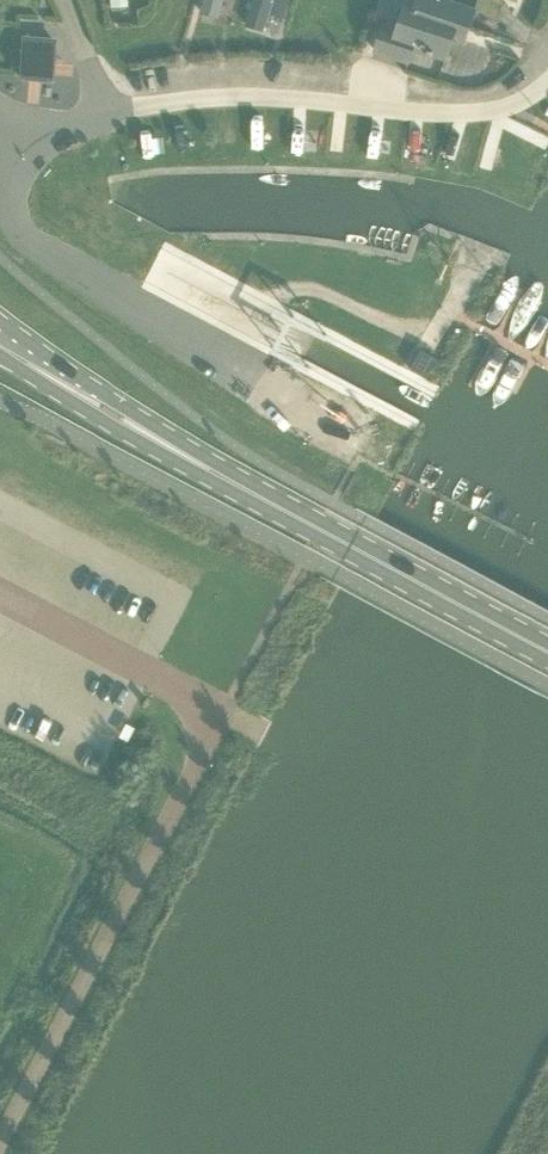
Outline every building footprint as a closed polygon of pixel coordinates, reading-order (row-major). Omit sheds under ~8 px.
[(475,10),(446,0),(417,0),(416,3),(408,0),(407,0),(397,28),(384,24),(375,49),(409,60),(414,45),(447,56),(454,36),(465,40),(475,10)] [(54,40),(23,37),(20,75),(51,78),(54,40)]
